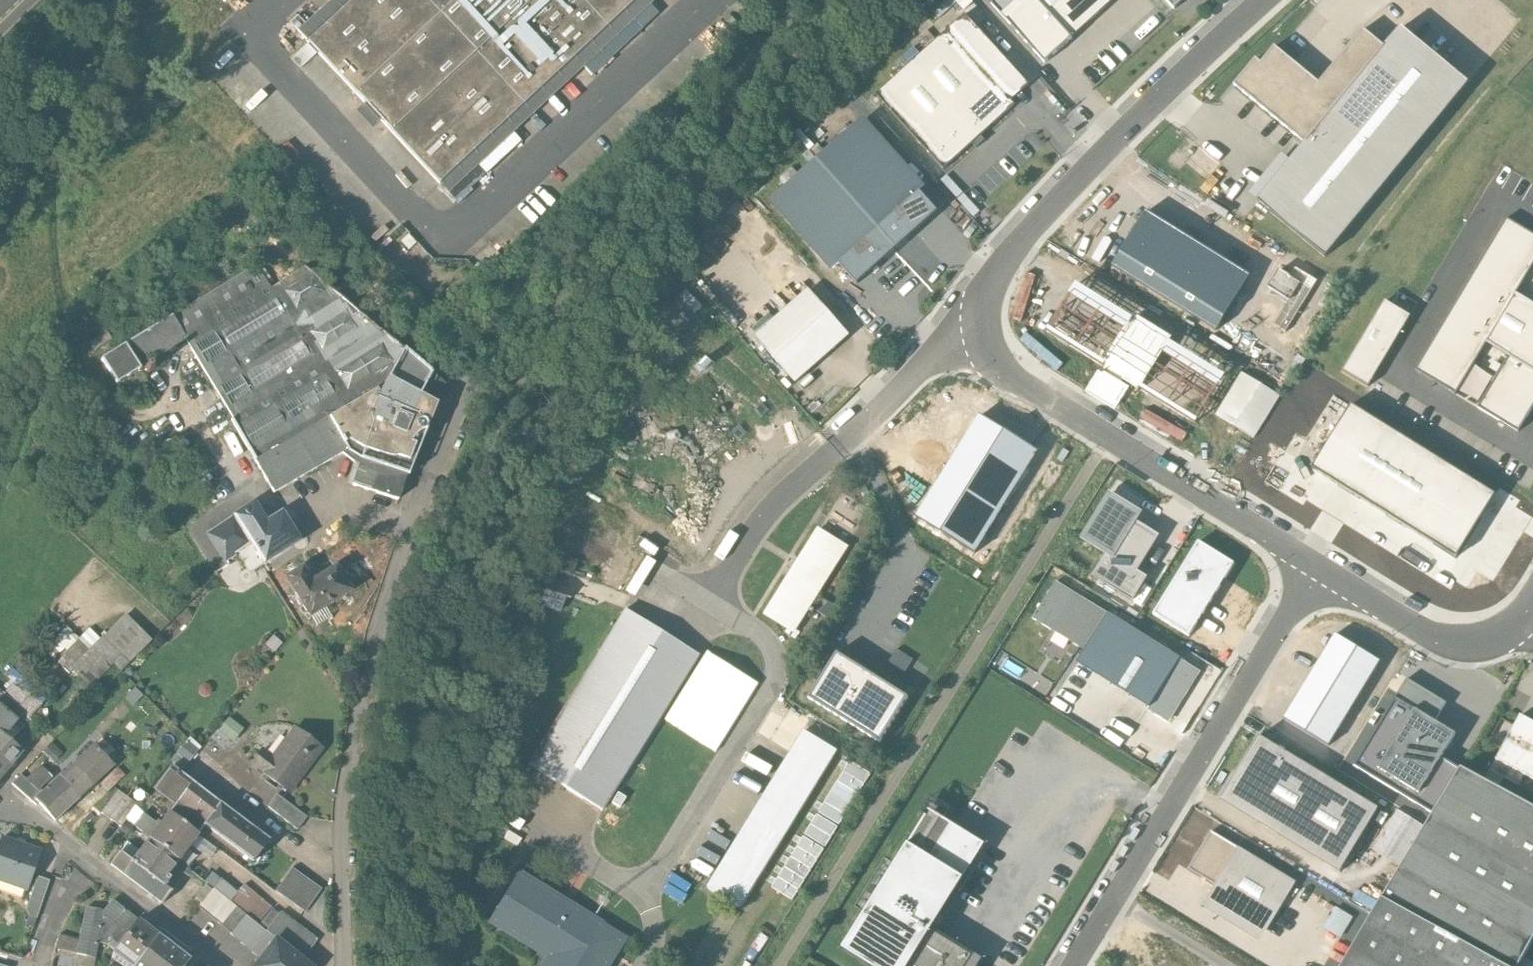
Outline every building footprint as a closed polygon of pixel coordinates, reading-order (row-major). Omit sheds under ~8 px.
[(302,35),(340,0),(324,0),(295,27),(302,35)] [(302,35),(439,179),(630,0),(340,0),(302,35)] [(439,179),(447,188),(649,0),(630,0),(439,179)] [(992,4),(1045,64),(1116,0),(996,0),(992,4)] [(1175,10),(1185,0),(1166,0),(1175,10)] [(650,1),(633,18),(641,27),(659,11),(650,1)] [(966,16),(877,96),(944,170),(973,144),(977,148),(985,141),(981,136),(1015,105),(1012,102),(1030,86),(966,16)] [(1469,83),(1401,28),(1385,48),(1306,144),(1291,162),(1282,154),(1249,194),(1326,257),(1469,83)] [(1306,144),(1385,48),(1364,30),(1319,83),(1275,47),(1261,63),(1256,59),(1235,85),(1306,144)] [(866,120),(819,162),(897,249),(938,212),(921,193),(926,188),(866,120)] [(897,249),(819,162),(772,203),(832,271),(840,265),(858,284),(897,249)] [(1251,277),(1147,212),(1113,266),(1217,331),(1251,277)] [(1507,219),(1416,371),(1456,395),(1487,343),(1509,356),(1478,408),(1519,432),(1532,409),(1532,305),(1517,295),(1532,268),(1532,234),(1507,219)] [(1283,337),(1316,281),(1284,263),(1269,289),(1268,288),(1256,309),(1267,316),(1262,325),(1283,337)] [(408,348),(306,265),(272,287),(258,265),(173,315),(188,340),(257,459),(332,415),(383,386),(386,388),(408,348)] [(512,281),(506,277),(500,288),(506,291),(512,281)] [(850,335),(810,290),(756,337),(796,383),(850,335)] [(1411,317),(1386,302),(1343,372),(1369,387),(1411,317)] [(1176,340),(1132,314),(1100,369),(1145,395),(1176,340)] [(188,340),(173,315),(128,341),(143,366),(188,340)] [(143,366),(128,341),(103,355),(118,380),(143,366)] [(383,386),(332,415),(351,448),(364,456),(410,472),(413,473),(443,398),(427,390),(436,369),(408,348),(386,388),(383,386)] [(1130,387),(1100,369),(1083,397),(1113,415),(1130,387)] [(1286,397),(1241,371),(1216,415),(1261,441),(1286,397)] [(1352,405),(1312,469),(1457,559),(1496,495),(1352,405)] [(332,415),(257,459),(276,491),(345,452),(361,464),(354,484),(400,499),(410,472),(364,456),(351,448),(332,415)] [(1039,451),(981,415),(916,518),(974,554),(1039,451)] [(1144,512),(1109,492),(1081,539),(1107,554),(1115,559),(1138,522),(1144,512)] [(257,498),(234,514),(252,542),(266,565),(306,540),(285,508),(270,518),(257,498)] [(252,542),(234,514),(206,533),(226,562),(252,542)] [(1160,536),(1138,522),(1115,559),(1107,554),(1093,576),(1134,601),(1148,577),(1138,571),(1160,536)] [(850,548),(819,528),(797,563),(764,615),(795,635),(812,609),(828,619),(836,607),(819,597),(850,548)] [(1235,564),(1199,542),(1154,615),(1190,637),(1221,586),(1220,586),(1225,578),(1226,578),(1235,564)] [(310,561),(287,576),(311,613),(356,585),(341,561),(318,575),(310,561)] [(540,605),(561,613),(566,598),(570,586),(549,578),(545,591),(540,605)] [(1086,649),(1108,614),(1056,582),(1034,617),(1086,649)] [(192,600),(185,592),(176,601),(183,608),(192,600)] [(700,656),(625,610),(528,765),(603,811),(700,656)] [(155,639),(127,612),(90,649),(83,642),(60,666),(69,674),(74,669),(90,685),(115,660),(125,670),(155,639)] [(1181,659),(1108,614),(1086,649),(1077,663),(1149,708),(1150,708),(1181,659)] [(284,643),(275,635),(268,643),(277,651),(284,643)] [(1381,661),(1336,635),(1285,719),(1329,746),(1381,661)] [(909,697),(838,653),(809,699),(881,743),(909,697)] [(1199,671),(1181,659),(1150,708),(1149,708),(1148,710),(1167,722),(1199,671)] [(1407,679),(1355,766),(1435,814),(1462,769),(1442,758),(1456,735),(1435,722),(1447,703),(1407,679)] [(16,680),(5,692),(26,712),(31,716),(42,704),(16,680)] [(255,684),(250,692),(256,696),(261,688),(255,684)] [(145,697),(138,689),(127,699),(134,707),(145,697)] [(5,692),(0,697),(0,701),(19,719),(26,712),(5,692)] [(12,767),(27,752),(12,739),(20,731),(14,725),(19,719),(0,701),(0,756),(12,767)] [(1491,771),(1519,786),(1525,776),(1532,780),(1532,723),(1521,716),(1491,771)] [(231,717),(220,730),(234,742),(245,729),(231,717)] [(273,753),(265,746),(252,763),(292,793),(327,748),(295,724),(273,753)] [(839,752),(805,731),(791,753),(778,774),(764,796),(751,818),(737,840),(723,863),(708,888),(741,909),(760,879),(791,828),(839,752)] [(1379,810),(1259,737),(1221,800),(1341,872),(1379,810)] [(200,750),(188,740),(172,760),(184,770),(200,750)] [(57,780),(38,798),(40,801),(58,820),(117,765),(96,743),(57,780)] [(52,743),(43,752),(54,762),(62,753),(52,743)] [(0,756),(0,781),(12,767),(0,756)] [(201,833),(207,825),(224,803),(175,765),(157,788),(178,804),(173,811),(201,833)] [(22,774),(13,785),(36,805),(40,801),(38,798),(57,780),(42,766),(28,780),(22,774)] [(118,769),(101,784),(109,793),(126,777),(118,769)] [(1524,960),(1532,942),(1532,808),(1462,769),(1435,814),(1343,965),(1520,965),(1524,960)] [(119,790),(102,813),(122,827),(138,804),(119,790)] [(308,816),(278,794),(269,807),(299,829),(308,816)] [(224,803),(207,825),(256,862),(273,840),(224,803)] [(930,810),(843,950),(869,965),(979,965),(983,959),(934,928),(985,844),(954,825),(930,810)] [(201,833),(173,811),(152,837),(182,859),(201,833)] [(1297,884),(1212,832),(1189,870),(1216,886),(1203,906),(1261,941),(1297,884)] [(1,835),(0,838),(0,882),(29,891),(43,849),(1,835)] [(152,837),(142,851),(154,861),(138,885),(163,904),(174,890),(168,885),(174,878),(170,875),(182,859),(152,837)] [(111,865),(138,885),(154,861),(142,851),(129,841),(111,865)] [(294,868),(277,891),(306,913),(323,889),(294,868)] [(545,958),(540,965),(613,965),(616,961),(629,939),(568,902),(560,896),(520,872),(488,923),(545,958)] [(50,880),(38,876),(27,909),(39,913),(50,880)] [(200,906),(214,890),(206,884),(193,900),(200,906)] [(246,884),(232,902),(260,925),(274,907),(246,884)] [(232,902),(215,889),(214,890),(200,906),(253,950),(268,932),(260,925),(232,902)] [(120,945),(141,918),(115,897),(104,910),(86,906),(79,940),(76,955),(94,961),(99,943),(107,944),(110,938),(120,945)] [(319,938),(282,911),(268,932),(304,959),(319,938)] [(131,965),(137,965),(162,934),(141,918),(120,945),(114,953),(131,965)] [(162,934),(137,965),(189,965),(195,959),(162,934)] [(76,955),(79,940),(60,935),(57,951),(76,955)] [(275,939),(255,965),(310,965),(275,939)]
